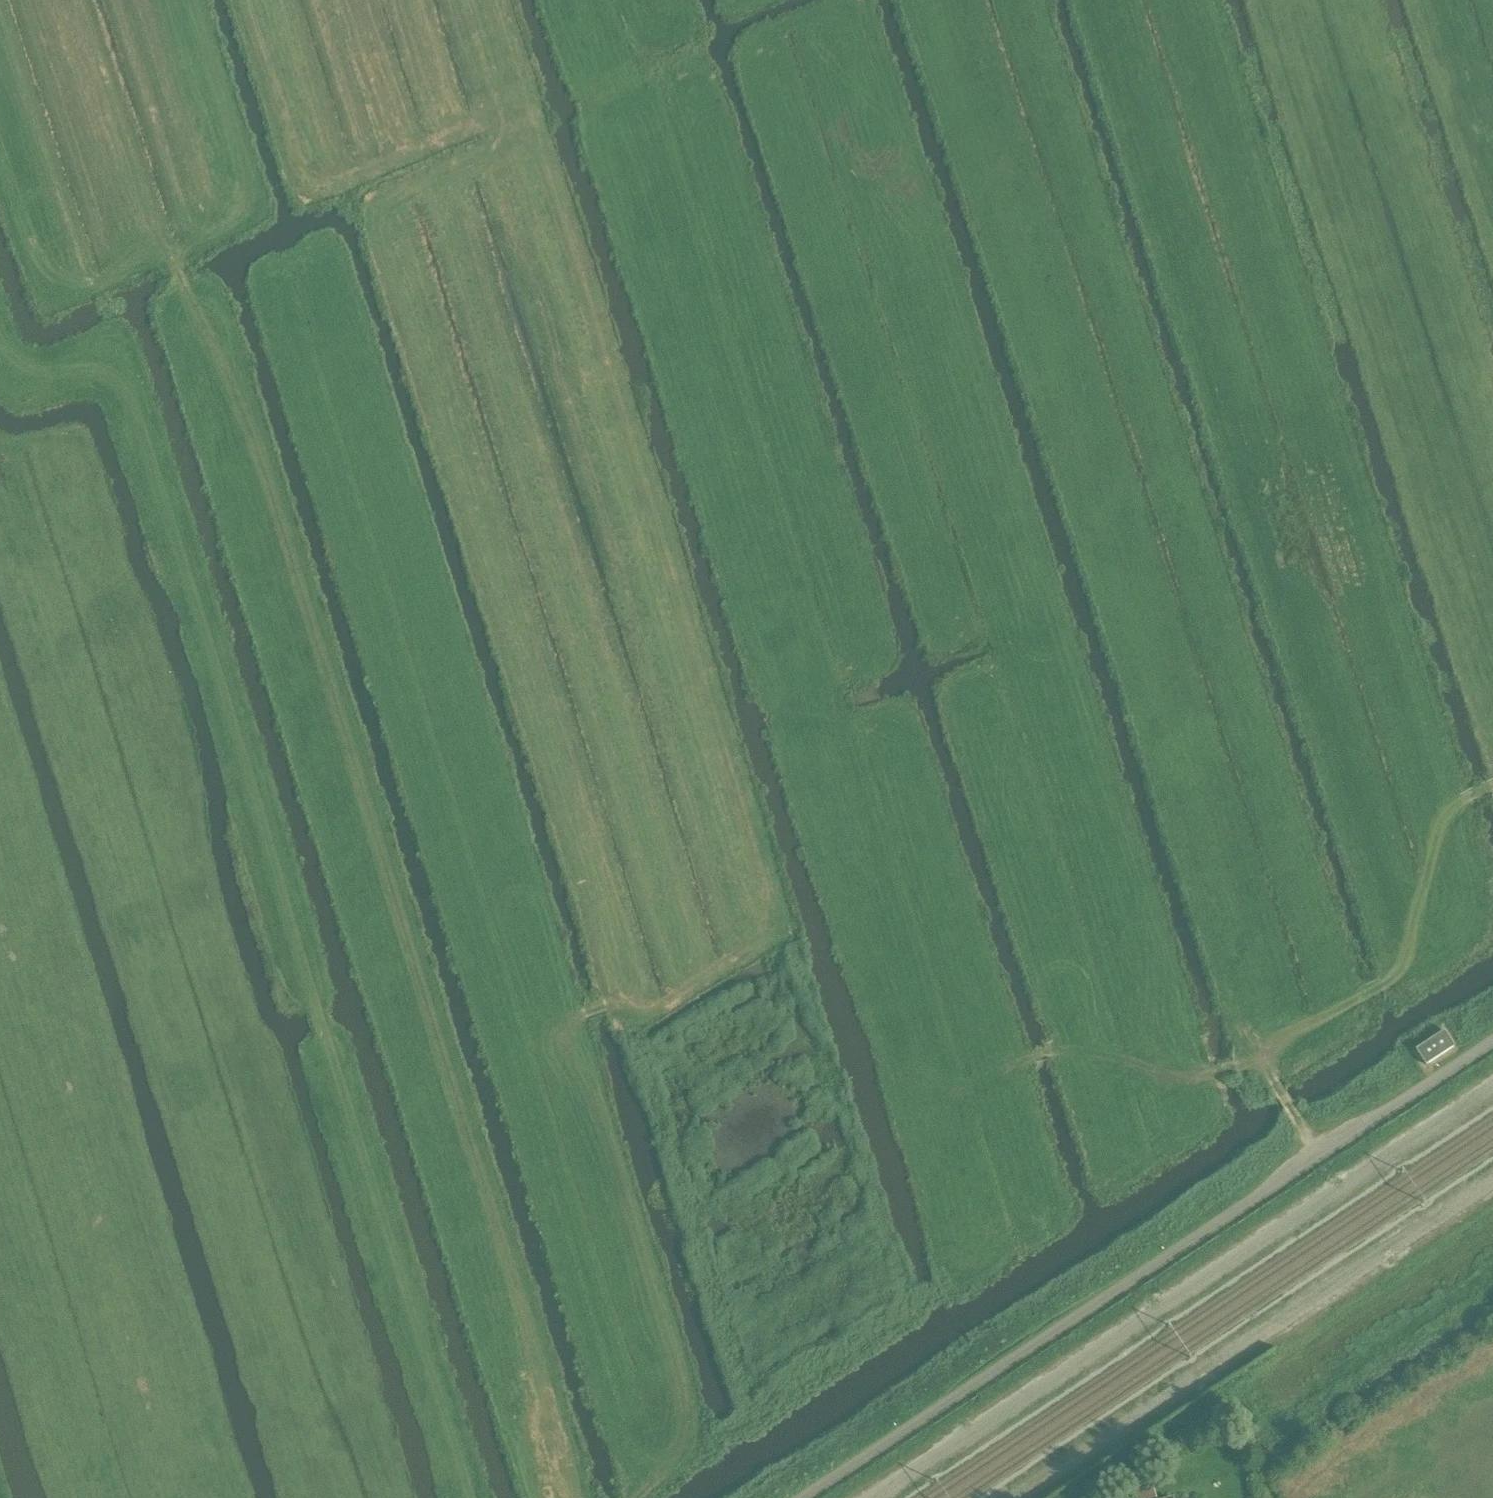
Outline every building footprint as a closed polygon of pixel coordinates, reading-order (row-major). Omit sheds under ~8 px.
[(1427,1065),(1455,1047),(1445,1031),(1416,1050),(1427,1065)] [(1154,1486),(1130,1492),(1132,1497),(1157,1497),(1154,1486)]
